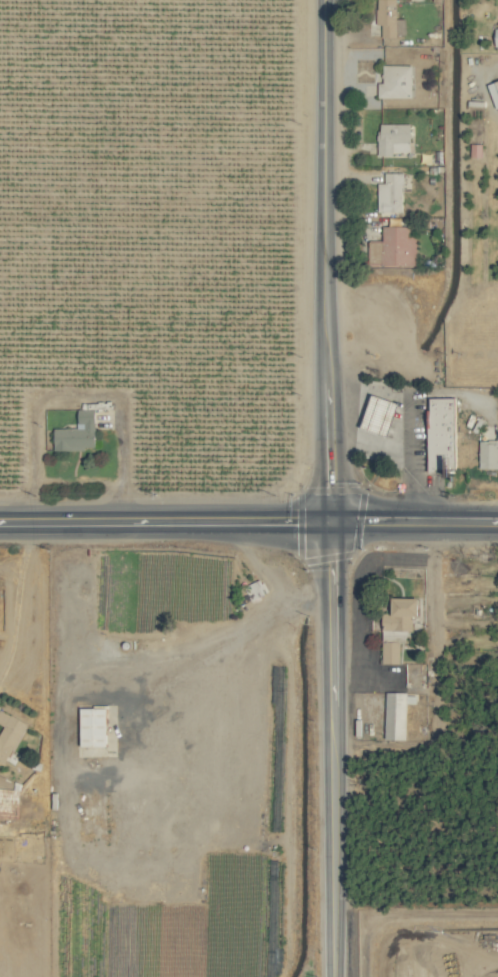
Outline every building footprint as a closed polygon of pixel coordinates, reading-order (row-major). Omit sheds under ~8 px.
[(405,36),(406,18),(396,18),(397,0),(378,0),(378,25),(382,25),(382,35),(405,36)] [(378,97),(411,97),(411,64),(382,64),(382,83),(378,82),(378,97)] [(496,108),(497,107),(497,80),(487,84),(496,108)] [(410,123),(379,123),(378,153),(410,154),(410,123)] [(482,156),(483,143),(471,143),(470,156),(482,156)] [(377,183),(377,213),(402,213),(402,172),(385,172),(384,183),(377,183)] [(409,225),(382,225),(382,240),(369,240),(369,265),(417,264),(416,235),(409,235),(409,225)] [(454,397),(428,397),(429,472),(455,472),(454,397)] [(95,409),(78,409),(78,428),(54,428),(54,448),(94,449),(95,409)] [(480,441),(479,468),(497,469),(497,441),(480,441)] [(267,592),(262,578),(243,586),(249,600),(267,592)] [(419,598),(392,597),(391,613),(382,613),(382,639),(406,639),(406,631),(412,631),(412,615),(419,616),(419,598)] [(400,641),(382,641),(382,663),(400,664),(400,641)] [(385,739),(406,739),(407,692),(386,691),(385,739)] [(107,707),(80,708),(81,746),(107,746),(107,707)] [(19,788),(0,787),(0,818),(18,819),(19,788)]
